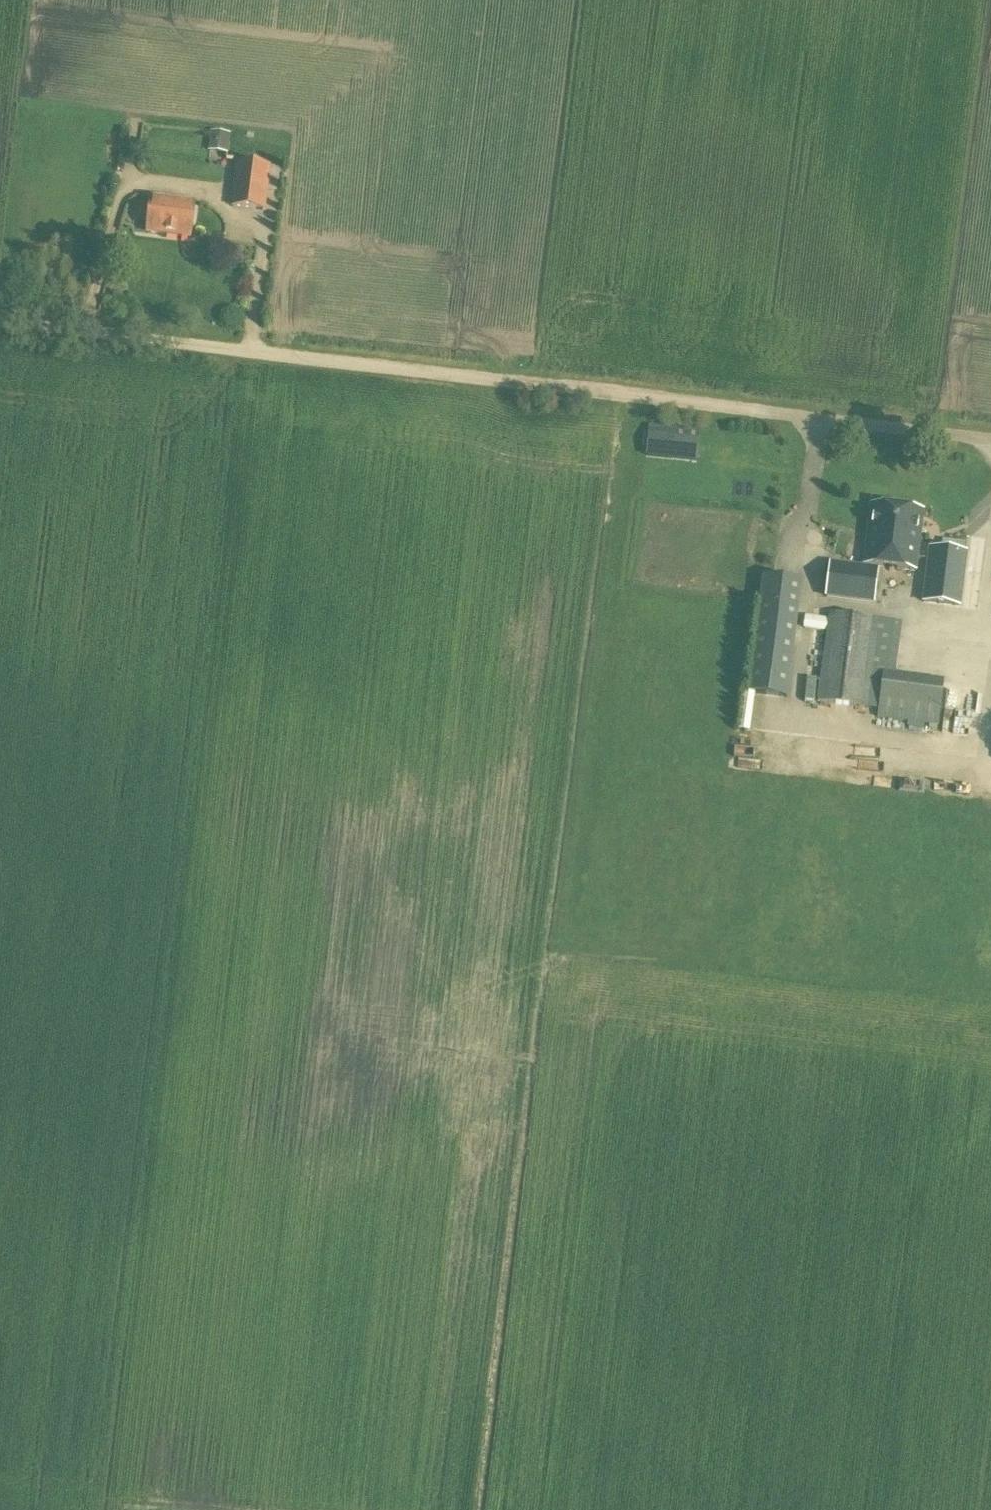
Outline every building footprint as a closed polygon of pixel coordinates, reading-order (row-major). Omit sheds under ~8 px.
[(265,212),(271,167),(236,163),(231,208),(265,212)] [(190,240),(195,205),(151,200),(147,235),(190,240)] [(695,459),(698,431),(650,426),(647,454),(695,459)] [(889,569),(897,508),(869,505),(862,566),(889,569)] [(916,573),(924,512),(897,508),(889,569),(916,573)] [(929,548),(922,603),(960,607),(967,553),(929,548)] [(829,563),(825,598),(874,605),(879,569),(829,563)] [(787,699),(802,582),(763,577),(748,694),(787,699)] [(867,708),(878,620),(846,616),(830,614),(819,702),(867,708)]
